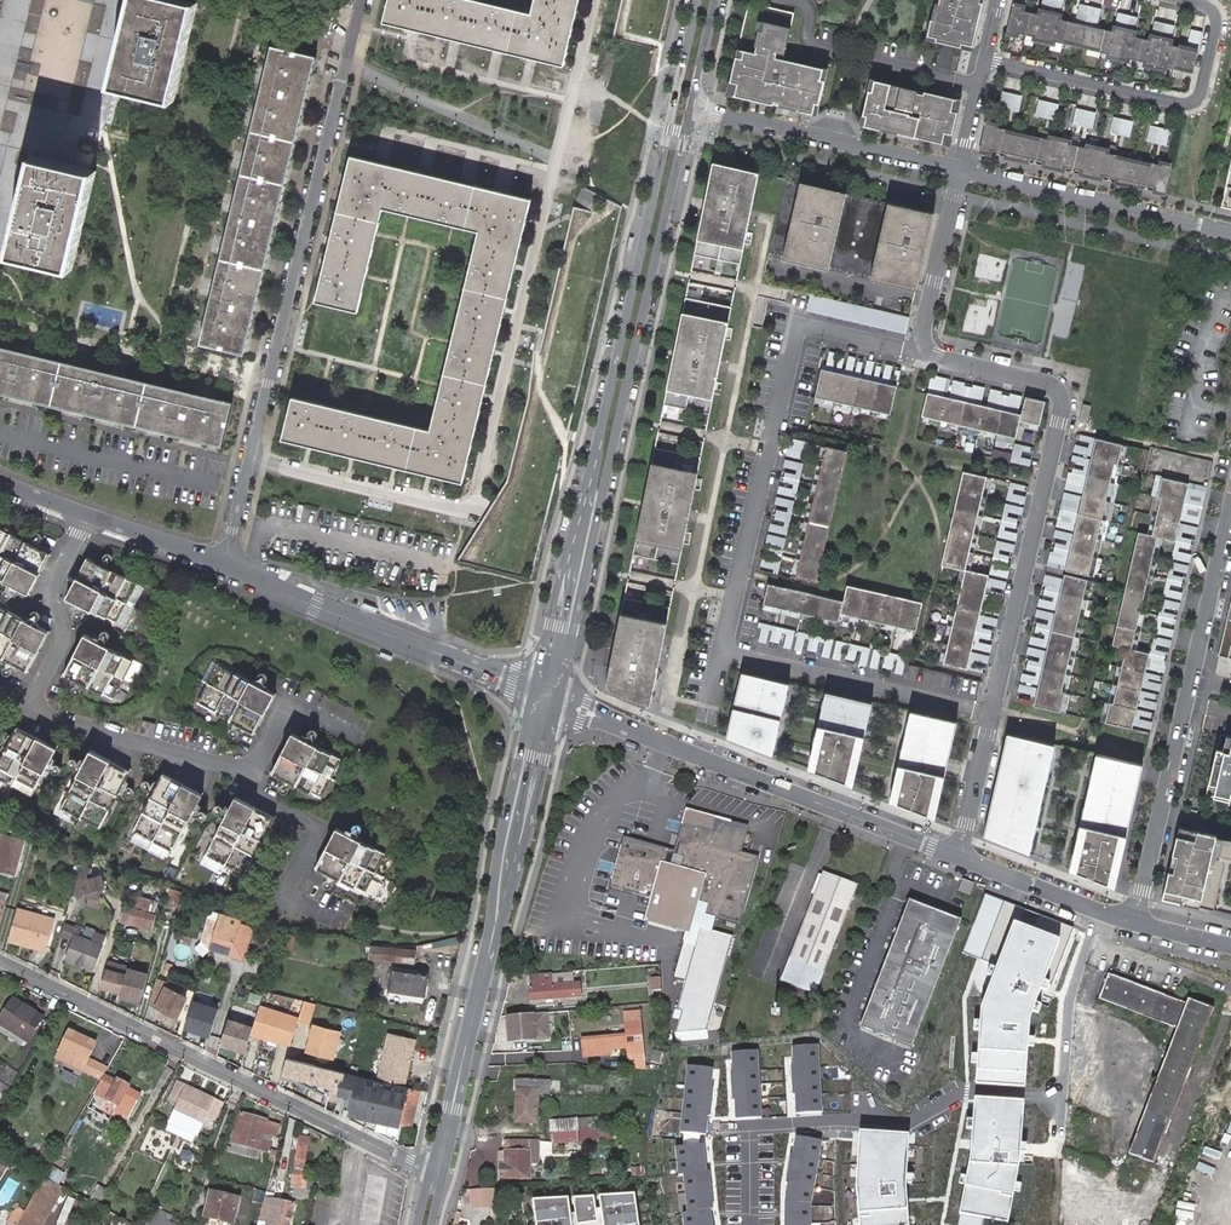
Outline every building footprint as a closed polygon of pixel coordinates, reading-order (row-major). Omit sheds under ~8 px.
[(191,0),(129,0),(110,84),(169,97),(191,0)] [(381,19),(560,65),(576,0),(534,0),(531,12),(480,0),(386,0),(381,19)] [(978,0),(930,0),(922,36),(936,40),(935,43),(965,50),(978,0)] [(1165,46),(1170,27),(1151,22),(1146,42),(1129,38),(1133,19),(1114,14),(1110,33),(1092,29),(1097,10),(1076,5),(1071,25),(1055,20),(1059,1),(1053,0),(1039,0),(1035,16),(1018,12),(1021,0),(1009,0),(1001,34),(1012,36),(1013,34),(1030,39),(1030,41),(1048,45),(1049,43),(1057,45),(1058,42),(1095,51),(1095,54),(1104,56),(1104,58),(1123,62),(1123,60),(1141,64),(1141,66),(1160,71),(1160,69),(1169,71),(1170,68),(1181,71),(1189,73),(1198,34),(1187,31),(1182,50),(1165,46)] [(791,13),(745,1),(723,93),(812,114),(816,95),(813,94),(819,69),(779,59),(791,13)] [(242,352),(314,53),(271,42),(199,341),(242,352)] [(1056,52),(1057,45),(1049,43),(1048,45),(1047,50),(1056,52)] [(1179,79),(1181,71),(1170,68),(1169,71),(1168,77),(1179,79)] [(943,146),(953,101),(868,81),(862,106),(859,106),(854,125),(943,146)] [(1013,114),(1016,98),(997,93),(993,109),(1013,114)] [(1049,122),(1053,106),(1033,102),(1029,118),(1049,122)] [(1086,131),(1090,115),(1070,111),(1067,127),(1086,131)] [(1124,140),(1127,124),(1108,120),(1104,136),(1124,140)] [(1145,166),(1144,169),(1108,160),(1109,158),(1100,156),(1100,154),(1080,149),(1080,151),(1063,147),(1063,145),(1044,140),(1043,142),(1034,140),(1034,142),(998,134),(998,131),(989,129),(990,127),(980,125),(973,153),(983,155),(984,151),(1001,155),(1000,159),(1020,164),(1021,160),(1039,164),(1038,168),(1056,173),(1057,169),(1076,173),(1075,177),(1094,182),(1095,178),(1112,182),(1111,186),(1131,191),(1132,187),(1149,191),(1148,195),(1158,197),(1165,169),(1155,167),(1154,169),(1145,166)] [(1160,149),(1164,133),(1144,129),(1140,145),(1160,149)] [(529,198),(349,154),(315,298),(359,308),(384,209),(476,232),(427,426),(292,395),(281,438),(460,483),(529,198)] [(68,267),(90,169),(32,156),(10,253),(68,267)] [(712,166),(692,259),(739,268),(757,177),(712,166)] [(1223,205),(1230,207),(1230,169),(1223,205)] [(784,183),(766,260),(914,294),(932,218),(784,183)] [(1116,354),(1137,254),(1011,228),(999,285),(1084,303),(1075,345),(1116,354)] [(908,322),(808,299),(805,315),(904,338),(908,322)] [(730,311),(684,301),(662,409),(708,418),(730,311)] [(0,346),(0,391),(221,445),(232,400),(0,346)] [(889,419),(895,391),(820,373),(813,401),(889,419)] [(969,403),(971,393),(962,390),(959,401),(969,403)] [(1019,419),(925,397),(920,421),(1014,443),(1018,425),(1038,430),(1044,406),(1024,401),(1019,419)] [(1006,412),(1008,401),(999,399),(996,409),(1006,412)] [(1088,422),(1092,405),(1085,403),(1081,421),(1088,422)] [(1086,581),(1112,469),(1116,470),(1120,450),(1094,444),(1063,575),(1086,581)] [(814,587),(845,456),(824,451),(794,582),(814,587)] [(699,461),(653,452),(631,559),(677,568),(699,461)] [(1079,485),(1081,476),(1071,473),(1069,483),(1079,485)] [(792,488),(795,479),(784,476),(782,486),(792,488)] [(963,574),(985,482),(961,476),(939,570),(963,576),(941,668),(965,674),(987,580),(963,574)] [(1186,489),(1160,483),(1155,503),(1159,503),(1150,541),(1136,537),(1110,651),(1124,654),(1111,709),(1108,708),(1103,728),(1130,734),(1147,659),(1129,655),(1155,542),(1173,546),(1186,489)] [(1196,517),(1199,507),(1188,505),(1186,514),(1196,517)] [(1071,523),(1073,513),(1062,511),(1060,520),(1071,523)] [(783,526),(785,516),(775,514),(772,523),(783,526)] [(1014,533),(1016,523),(1005,521),(1003,530),(1014,533)] [(0,529),(0,581),(24,593),(46,553),(0,529)] [(1188,555),(1190,545),(1179,543),(1177,552),(1188,555)] [(1062,560),(1064,550),(1053,548),(1051,557),(1062,560)] [(775,563),(777,553),(766,551),(764,560),(775,563)] [(1005,570),(1007,560),(997,558),(994,568),(1005,570)] [(81,560),(61,598),(110,624),(120,604),(128,608),(137,590),(81,560)] [(1059,697),(1085,585),(1062,580),(1031,711),(1058,718),(1063,698),(1059,697)] [(1179,592),(1181,583),(1170,580),(1168,590),(1179,592)] [(914,635),(921,607),(845,589),(841,605),(766,588),(761,609),(837,626),(839,618),(914,635)] [(1052,602),(1054,593),(1043,591),(1041,600),(1052,602)] [(997,607),(999,598),(988,595),(986,605),(997,607)] [(649,705),(668,611),(622,601),(604,688),(649,705)] [(21,673),(43,632),(0,610),(0,661),(21,673)] [(1170,629),(1172,620),(1162,618),(1159,627),(1170,629)] [(1043,640),(1045,630),(1035,628),(1032,637),(1043,640)] [(988,645),(990,635),(980,632),(977,642),(988,645)] [(777,647),(780,637),(770,634),(768,645),(777,647)] [(78,635),(57,675),(106,701),(127,661),(78,635)] [(814,656),(817,645),(808,643),(805,654),(814,656)] [(853,665),(855,654),(846,652),(843,663),(853,665)] [(1161,667),(1164,658),(1153,655),(1151,665),(1161,667)] [(890,674),(892,663),(883,660),(880,671),(890,674)] [(266,697),(207,665),(186,704),(244,736),(266,697)] [(1035,677),(1037,668),(1026,665),(1024,674),(1035,677)] [(788,684),(741,672),(726,738),(772,756),(788,684)] [(874,704),(829,693),(810,769),(856,787),(874,704)] [(954,727),(909,716),(889,805),(932,822),(954,727)] [(147,721),(136,718),(133,729),(144,732),(147,721)] [(11,726),(0,746),(0,783),(24,796),(50,748),(11,726)] [(331,762),(283,735),(262,775),(310,801),(331,762)] [(1058,747),(1011,736),(988,837),(1033,854),(1058,747)] [(1230,743),(1226,758),(1213,755),(1208,779),(1215,781),(1210,803),(1226,807),(1228,799),(1230,799),(1230,743)] [(93,829),(123,772),(83,750),(53,807),(93,829)] [(1142,768),(1097,758),(1070,872),(1114,889),(1142,768)] [(165,852),(195,795),(158,775),(127,831),(165,852)] [(267,818),(228,798),(197,854),(236,875),(267,818)] [(681,854),(677,853),(626,840),(613,888),(655,899),(650,916),(688,926),(694,902),(707,905),(704,917),(739,927),(757,858),(736,852),(742,827),(687,812),(679,841),(684,842),(681,854)] [(376,858),(327,832),(306,870),(355,897),(376,858)] [(13,876),(25,840),(5,834),(0,848),(0,872),(13,876)] [(1209,843),(1172,834),(1155,906),(1193,915),(1209,843)] [(95,899),(96,901),(102,898),(101,893),(103,892),(102,888),(104,888),(100,875),(92,877),(88,874),(90,869),(80,866),(73,894),(82,896),(83,896),(87,897),(95,899)] [(815,994),(856,884),(821,871),(780,981),(815,994)] [(956,890),(968,894),(973,882),(961,878),(956,890)] [(0,893),(0,900),(7,902),(9,895),(0,893)] [(124,916),(153,924),(156,913),(141,909),(142,906),(151,908),(154,899),(135,894),(131,907),(126,905),(124,916)] [(98,907),(96,901),(95,899),(87,897),(85,904),(98,907)] [(178,913),(180,906),(168,903),(166,909),(178,913)] [(872,1034),(920,911),(907,905),(859,1028),(872,1034)] [(56,919),(18,909),(10,940),(21,943),(21,941),(38,945),(37,948),(47,952),(56,919)] [(911,1049),(959,926),(920,911),(872,1034),(911,1049)] [(229,914),(224,912),(212,952),(242,961),(252,929),(227,921),(229,914)] [(122,922),(152,930),(153,924),(124,916),(122,922)] [(688,926),(650,916),(647,923),(687,933),(688,926)] [(65,922),(60,936),(74,941),(100,950),(103,943),(80,936),(84,926),(76,923),(75,926),(65,922)] [(281,929),(269,925),(262,947),(275,951),(281,929)] [(1064,944),(1019,927),(985,1012),(981,1072),(1031,1075),(1034,1018),(1064,944)] [(707,1031),(732,938),(698,928),(694,944),(682,942),(676,966),(672,980),(683,983),(676,1010),(682,1012),(676,1033),(707,1031)] [(291,956),(297,937),(287,934),(282,953),(291,956)] [(10,940),(10,941),(37,948),(38,945),(21,941),(21,943),(10,940)] [(94,969),(100,950),(74,941),(67,960),(94,969)] [(416,954),(370,947),(368,959),(414,966),(416,954)] [(129,969),(109,963),(102,988),(122,993),(121,997),(141,1002),(148,976),(128,971),(129,969)] [(423,991),(427,992),(430,976),(391,970),(386,993),(422,999),(423,991)] [(573,972),(555,973),(555,974),(527,976),(529,1000),(580,996),(579,982),(573,982),(573,972)] [(655,990),(663,989),(662,972),(653,972),(655,990)] [(1102,999),(1176,1027),(1128,1154),(1158,1165),(1217,1010),(1191,1000),(1188,1006),(1110,976),(1102,999)] [(157,980),(150,1004),(165,1010),(165,1011),(178,1017),(189,992),(157,980)] [(655,1002),(664,1002),(663,989),(655,990),(655,1002)] [(46,1019),(16,1001),(1,1026),(32,1044),(46,1019)] [(300,1017),(299,1021),(308,1024),(314,1018),(318,1004),(305,1001),(300,1017)] [(221,1011),(196,1003),(187,1029),(213,1037),(221,1011)] [(300,1017),(260,1005),(253,1028),(251,1035),(279,1042),(279,1044),(291,1046),(299,1021),(300,1017)] [(549,1036),(547,1011),(509,1013),(509,1025),(513,1025),(514,1029),(510,1029),(511,1039),(549,1036)] [(628,1012),(628,1021),(642,1020),(642,1011),(628,1012)] [(641,1051),(644,1051),(642,1020),(628,1021),(629,1036),(597,1039),(597,1037),(583,1038),(585,1054),(598,1054),(598,1049),(629,1046),(630,1052),(641,1051)] [(253,1028),(229,1021),(221,1046),(246,1054),(251,1035),(253,1028)] [(335,1030),(314,1025),(311,1040),(308,1051),(333,1058),(337,1044),(332,1042),(335,1030)] [(415,1038),(389,1032),(378,1079),(405,1085),(415,1038)] [(97,1046),(71,1033),(57,1059),(101,1083),(107,1072),(88,1062),(97,1046)] [(821,1049),(794,1052),(800,1117),(827,1115),(821,1049)] [(641,1051),(630,1052),(630,1064),(642,1064),(641,1051)] [(762,1053),(736,1055),(740,1122),(767,1121),(762,1053)] [(405,1085),(378,1079),(288,1059),(283,1076),(328,1097),(337,1101),(338,1095),(338,1092),(358,1096),(354,1114),(374,1118),(374,1122),(404,1129),(406,1124),(413,1126),(421,1091),(405,1085)] [(10,1089),(18,1074),(9,1069),(7,1072),(0,1082),(10,1089)] [(717,1071),(690,1070),(685,1135),(713,1136),(717,1071)] [(118,1084),(106,1078),(98,1095),(108,1101),(118,1106),(116,1110),(130,1117),(140,1096),(128,1089),(130,1086),(119,1081),(118,1084)] [(547,1093),(547,1079),(517,1079),(517,1090),(514,1090),(515,1121),(535,1122),(536,1093),(547,1093)] [(172,1125),(196,1137),(206,1116),(216,1121),(225,1103),(214,1098),(212,1101),(189,1090),(190,1087),(179,1082),(171,1100),(181,1105),(172,1125)] [(118,1106),(108,1101),(101,1115),(126,1127),(130,1117),(116,1110),(118,1106)] [(1028,1106),(978,1103),(973,1168),(960,1213),(1009,1224),(1022,1172),(1028,1106)] [(249,1148),(259,1151),(264,1135),(278,1139),(282,1126),(242,1114),(233,1144),(249,1148)] [(548,1120),(548,1131),(590,1129),(590,1118),(548,1120)] [(192,1145),(196,1137),(172,1125),(168,1133),(192,1145)] [(596,1143),(595,1130),(590,1131),(555,1133),(555,1138),(551,1139),(551,1146),(596,1143)] [(863,1134),(859,1189),(862,1224),(911,1224),(909,1191),(913,1138),(863,1134)] [(294,1188),(308,1190),(318,1190),(319,1183),(305,1181),(309,1138),(300,1137),(294,1188)] [(799,1138),(789,1224),(817,1224),(827,1141),(799,1138)] [(530,1155),(536,1155),(537,1141),(507,1140),(506,1154),(505,1164),(501,1164),(500,1179),(529,1179),(530,1155)] [(249,1148),(233,1144),(231,1152),(247,1156),(249,1148)] [(45,1146),(36,1162),(44,1167),(53,1151),(45,1146)] [(682,1152),(692,1224),(721,1224),(711,1148),(682,1152)] [(615,1168),(589,1168),(589,1179),(613,1179),(613,1178),(619,1178),(619,1169),(614,1169),(615,1168)] [(43,1180),(58,1187),(63,1176),(50,1169),(43,1180)] [(1061,1177),(1041,1177),(1041,1224),(1060,1224),(1061,1177)] [(43,1180),(25,1211),(16,1224),(41,1224),(62,1189),(58,1187),(43,1180)] [(318,1190),(327,1192),(328,1184),(319,1183),(318,1190)] [(106,1210),(114,1195),(103,1190),(94,1205),(106,1210)] [(496,1190),(465,1192),(464,1203),(472,1208),(472,1211),(497,1209),(496,1190)] [(527,1199),(531,1224),(570,1224),(597,1221),(597,1224),(639,1224),(635,1194),(527,1199)] [(216,1196),(210,1222),(225,1224),(241,1224),(246,1203),(216,1196)] [(79,1200),(70,1197),(60,1224),(70,1224),(79,1200)] [(297,1204),(271,1198),(264,1224),(292,1224),(297,1204)] [(154,1217),(177,1224),(178,1224),(183,1210),(159,1202),(154,1217)] [(9,1224),(16,1224),(25,1211),(17,1206),(6,1224),(9,1224)]
